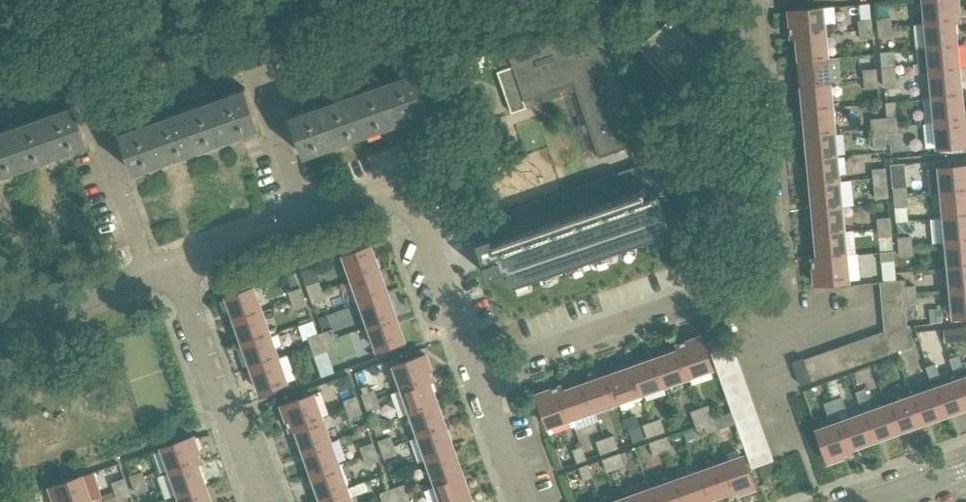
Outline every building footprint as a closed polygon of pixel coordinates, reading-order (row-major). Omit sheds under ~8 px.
[(960,20),(958,0),(924,0),(927,23),(960,20)] [(823,7),(790,10),(792,36),(825,33),(835,32),(834,23),(824,23),(823,7)] [(687,35),(675,22),(676,21),(671,15),(666,20),(667,21),(640,45),(680,91),(712,64),(696,46),(697,45),(688,34),(687,35)] [(859,19),(859,30),(873,28),(872,18),(859,19)] [(879,28),(891,27),(891,18),(878,19),(879,28)] [(643,142),(601,19),(507,52),(512,66),(497,72),(512,113),(527,108),(524,101),(574,84),(599,157),(643,142)] [(929,48),(956,46),(954,21),(960,21),(960,20),(927,23),(929,48)] [(891,27),(879,28),(879,37),(892,36),(891,27)] [(874,38),(873,28),(859,30),(860,39),(874,38)] [(800,60),(827,57),(825,33),(792,36),(792,37),(798,36),(800,60)] [(956,46),(929,48),(931,73),(959,70),(956,46)] [(881,53),(882,68),(896,67),(896,66),(897,66),(895,52),(895,51),(880,52),(881,53)] [(827,57),(800,60),(803,85),(830,82),(827,57)] [(896,67),(882,68),(883,77),(897,76),(896,67)] [(863,69),(864,79),(878,78),(877,68),(863,69)] [(934,98),(961,95),(959,70),(931,73),(934,98)] [(352,94),(366,133),(429,111),(415,72),(388,81),(386,75),(376,79),(378,85),(352,94)] [(897,85),(897,76),(883,77),(884,86),(897,85)] [(879,87),(878,78),(864,79),(865,89),(879,87)] [(805,109),(832,107),(830,82),(803,85),(805,109)] [(183,110),(196,148),(259,126),(246,87),(219,97),(217,91),(207,94),(209,100),(183,110)] [(302,155),(366,133),(352,94),(326,103),(324,97),(313,101),(315,107),(289,116),(302,155)] [(934,98),(936,122),(965,119),(963,119),(961,95),(934,98)] [(12,126),(26,165),(89,143),(75,104),(48,113),(46,107),(36,111),(38,117),(12,126)] [(832,107),(805,109),(807,134),(834,132),(832,107)] [(133,171),(196,148),(183,110),(157,119),(155,113),(144,116),(146,122),(120,132),(133,171)] [(885,127),(898,126),(897,117),(884,118),(885,127)] [(873,128),(885,127),(884,118),(872,120),(873,128)] [(936,122),(939,147),(965,145),(965,119),(936,122)] [(26,165),(12,126),(0,130),(0,174),(26,165)] [(898,126),(885,127),(886,136),(898,135),(898,126)] [(885,127),(873,128),(873,138),(886,136),(885,127)] [(810,159),(837,156),(834,132),(807,134),(810,159)] [(873,138),(874,149),(887,148),(886,136),(873,138)] [(632,151),(637,164),(649,159),(645,147),(632,151)] [(837,156),(810,159),(812,184),(839,181),(837,156)] [(653,159),(646,162),(650,173),(651,173),(657,171),(653,159)] [(646,162),(639,164),(643,176),(650,173),(646,162)] [(639,164),(632,167),(636,178),(643,176),(639,164)] [(965,191),(965,164),(940,166),(943,193),(965,191)] [(632,167),(624,169),(628,180),(636,178),(632,167)] [(873,169),(873,178),(888,177),(887,168),(873,169)] [(624,169),(617,172),(621,183),(628,180),(624,169)] [(617,172),(610,174),(614,185),(621,183),(617,172)] [(610,174),(603,176),(607,188),(614,185),(610,174)] [(603,176),(596,179),(600,190),(607,188),(603,176)] [(875,199),(889,197),(888,177),(873,178),(875,199)] [(596,179),(589,181),(593,193),(600,190),(596,179)] [(589,181),(581,184),(585,195),(593,193),(589,181)] [(813,196),(814,208),(842,206),(839,181),(812,184),(813,196)] [(581,184),(574,186),(578,198),(585,195),(581,184)] [(574,186),(567,189),(571,200),(578,198),(574,186)] [(894,188),(894,197),(908,196),(907,186),(894,188)] [(567,189),(560,191),(564,203),(571,200),(567,189)] [(480,219),(470,222),(488,275),(507,269),(512,284),(671,229),(658,191),(494,248),(487,229),(487,228),(484,229),(480,219)] [(560,191),(553,194),(557,205),(564,203),(560,191)] [(965,216),(965,191),(943,193),(945,218),(965,216)] [(553,194),(546,196),(549,208),(557,205),(553,194)] [(546,196),(538,199),(542,210),(549,208),(546,196)] [(908,196),(894,197),(897,221),(909,220),(907,206),(909,206),(908,196)] [(538,199),(531,201),(535,213),(542,210),(538,199)] [(531,201),(524,204),(528,215),(535,213),(531,201)] [(524,204),(517,206),(521,218),(528,215),(524,204)] [(517,206),(510,209),(514,220),(521,218),(517,206)] [(816,231),(817,233),(844,231),(842,206),(814,208),(816,231)] [(510,209),(502,211),(506,223),(514,220),(510,209)] [(502,211),(495,214),(499,225),(506,223),(502,211)] [(495,214),(488,216),(492,228),(499,225),(495,214)] [(488,216),(480,219),(484,229),(487,228),(487,229),(492,228),(488,216)] [(945,218),(947,243),(965,241),(965,216),(945,218)] [(877,218),(878,228),(892,226),(891,217),(877,218)] [(906,233),(905,221),(897,221),(898,233),(906,233)] [(893,236),(892,226),(878,228),(879,237),(893,236)] [(814,259),(846,256),(844,231),(817,233),(819,257),(813,257),(814,259)] [(899,247),(912,246),(911,237),(899,238),(899,247)] [(965,266),(965,241),(947,243),(950,267),(965,266)] [(353,279),(379,269),(378,267),(381,266),(378,257),(376,258),(371,246),(345,255),(353,279)] [(912,246),(899,247),(900,256),(913,255),(912,246)] [(880,251),(881,262),(895,260),(894,250),(882,251),(880,251)] [(846,256),(814,259),(816,284),(849,281),(846,256)] [(950,267),(952,292),(965,291),(965,266),(950,267)] [(361,302),(388,292),(379,269),(353,279),(361,302)] [(310,294),(323,289),(320,281),(307,285),(310,294)] [(882,295),(904,293),(903,287),(903,281),(880,282),(881,283),(882,295)] [(904,296),(917,295),(916,286),(903,287),(904,293),(904,296)] [(236,320),(262,311),(254,287),(227,296),(236,320)] [(293,300),(305,296),(302,287),(290,291),(293,300)] [(323,289),(310,294),(313,302),(326,298),(323,289)] [(952,292),(954,317),(965,316),(965,291),(952,292)] [(388,292),(361,302),(370,325),(396,316),(388,292)] [(905,305),(904,296),(904,293),(882,295),(883,307),(905,305)] [(905,305),(918,304),(917,295),(904,296),(905,305)] [(305,296),(293,300),(296,309),(308,304),(305,296)] [(884,319),(906,317),(905,305),(883,307),(884,319)] [(943,322),(942,309),(930,310),(931,322),(943,322)] [(244,344),(270,334),(262,311),(236,320),(244,344)] [(396,316),(370,325),(378,349),(405,340),(396,316)] [(907,329),(906,317),(884,319),(885,331),(892,330),(907,329)] [(945,342),(965,340),(965,327),(944,329),(945,342)] [(324,341),(336,337),(333,329),(321,333),(324,341)] [(892,330),(899,349),(909,346),(907,329),(892,330)] [(880,332),(888,353),(899,349),(892,330),(885,331),(880,332)] [(865,338),(873,359),(888,353),(880,332),(866,338),(865,338)] [(313,346),(324,341),(321,333),(310,337),(313,346)] [(270,334),(244,344),(253,367),(279,358),(270,334)] [(678,344),(689,375),(713,367),(702,336),(678,344)] [(336,337),(324,341),(327,350),(339,346),(336,337)] [(860,363),(873,359),(865,338),(850,343),(858,364),(860,363)] [(324,341),(313,346),(316,354),(327,350),(324,341)] [(835,348),(843,369),(858,364),(850,343),(837,348),(835,348)] [(656,358),(666,384),(689,375),(678,344),(677,344),(679,349),(656,358)] [(716,364),(737,357),(733,346),(712,353),(716,364)] [(836,372),(843,369),(835,348),(820,354),(827,374),(836,372)] [(404,389),(435,378),(427,354),(395,365),(404,389)] [(824,376),(827,374),(820,354),(805,359),(812,380),(824,376)] [(955,371),(963,368),(959,356),(951,359),(955,371)] [(720,376),(741,368),(737,357),(716,364),(720,376)] [(804,357),(793,361),(801,384),(812,380),(805,359),(804,357)] [(279,358),(253,367),(261,391),(287,382),(279,358)] [(642,392),(666,384),(656,358),(633,366),(642,392)] [(931,379),(940,376),(936,364),(927,367),(931,379)] [(609,374),(619,401),(642,392),(633,366),(609,374)] [(741,368),(720,376),(724,387),(745,380),(741,368)] [(595,409),(619,401),(609,374),(585,383),(595,409)] [(352,387),(348,376),(337,380),(341,391),(352,387)] [(959,385),(960,385),(960,388),(962,391),(963,395),(964,399),(965,403),(965,404),(965,377),(958,380),(959,385)] [(412,412),(438,403),(430,380),(435,379),(435,378),(404,389),(412,412)] [(728,399),(749,391),(745,380),(724,387),(728,399)] [(934,388),(944,415),(965,407),(965,404),(965,403),(964,399),(963,395),(962,391),(960,388),(960,385),(959,385),(958,380),(934,388)] [(560,386),(572,418),(595,409),(585,383),(563,391),(561,386),(560,386)] [(548,426),(572,418),(560,386),(537,394),(548,426)] [(911,396),(920,423),(944,415),(934,388),(911,396)] [(365,402),(378,398),(375,389),(362,394),(365,402)] [(861,404),(870,401),(866,389),(857,392),(861,404)] [(749,391),(728,399),(732,410),(753,403),(749,391)] [(291,428),(322,417),(314,394),(283,404),(291,428)] [(348,409),(360,404),(357,396),(345,400),(348,409)] [(888,405),(897,431),(920,423),(911,396),(888,405)] [(834,400),(838,412),(846,409),(842,397),(834,400)] [(378,398),(365,402),(368,411),(381,406),(378,398)] [(837,412),(838,412),(834,400),(825,403),(830,415),(837,412)] [(897,431),(888,405),(873,410),(870,401),(861,404),(864,413),(873,439),(897,431)] [(438,403),(412,412),(420,435),(446,426),(438,403)] [(736,421),(757,414),(753,403),(732,410),(736,421)] [(360,404),(348,409),(351,417),(363,413),(360,404)] [(700,408),(704,420),(713,417),(708,405),(700,408)] [(696,423),(704,420),(700,408),(692,411),(696,423)] [(351,417),(348,409),(339,411),(342,420),(351,417)] [(864,413),(850,418),(846,409),(838,412),(837,412),(840,421),(841,421),(852,453),(853,453),(851,447),(873,439),(864,413)] [(757,414),(736,421),(740,433),(761,425),(757,414)] [(305,450),(331,441),(322,417),(291,428),(292,429),(297,427),(305,450)] [(704,420),(709,432),(717,429),(713,417),(704,420)] [(653,421),(657,434),(666,430),(662,418),(653,421)] [(701,435),(709,432),(704,420),(696,423),(701,435)] [(648,437),(657,434),(653,421),(644,424),(648,437)] [(828,461),(852,453),(841,421),(840,421),(817,430),(828,461)] [(744,444),(765,437),(761,425),(740,433),(744,444)] [(428,459),(454,450),(450,438),(453,437),(450,428),(447,429),(446,426),(420,435),(428,459)] [(629,429),(633,442),(644,438),(640,426),(629,429)] [(605,438),(609,450),(618,447),(614,435),(605,438)] [(171,471),(202,460),(194,436),(162,447),(171,471)] [(381,449),(394,444),(391,436),(378,440),(381,449)] [(659,440),(663,452),(672,449),(667,437),(659,440)] [(765,437),(744,444),(748,456),(769,448),(765,437)] [(601,453),(609,450),(605,438),(596,441),(601,453)] [(654,455),(663,452),(659,440),(650,443),(654,455)] [(331,441),(305,450),(313,473),(339,464),(331,441)] [(364,455),(376,451),(373,442),(361,446),(364,455)] [(394,444),(381,449),(385,458),(398,453),(394,444)] [(573,449),(577,462),(587,458),(583,446),(573,449)] [(769,448),(748,456),(752,467),(773,459),(769,448)] [(454,450),(428,459),(437,483),(462,474),(454,450)] [(367,464),(379,459),(376,451),(364,455),(367,464)] [(612,456),(616,469),(625,466),(621,453),(612,456)] [(607,472),(616,469),(612,456),(603,460),(607,472)] [(720,464),(731,495),(755,487),(744,456),(720,464)] [(179,495),(205,485),(197,462),(202,460),(171,471),(179,495)] [(347,488),(356,485),(347,461),(339,464),(313,473),(321,497),(347,488)] [(696,473),(705,499),(729,490),(730,495),(731,495),(720,464),(696,473)] [(584,480),(593,477),(589,465),(580,468),(584,480)] [(133,484),(146,480),(143,472),(130,476),(133,484)] [(705,499),(696,473),(673,481),(680,501),(696,501),(705,499)] [(471,497),(462,474),(437,483),(444,501),(457,501),(471,497)] [(91,500),(82,476),(50,487),(56,501),(85,501),(91,500)] [(115,491),(128,487),(125,478),(112,482),(115,491)] [(146,480),(133,484),(136,493),(149,489),(146,480)] [(654,501),(680,501),(673,481),(649,489),(654,501)] [(395,497),(407,493),(404,484),(392,489),(395,497)] [(179,495),(182,501),(211,501),(205,485),(179,495)] [(128,487),(115,491),(119,499),(131,495),(128,487)] [(347,488),(321,497),(323,501),(352,501),(347,488)] [(383,501),(395,497),(392,489),(380,493),(383,501)] [(649,489),(626,498),(627,501),(654,501),(649,489)] [(395,497),(397,501),(409,501),(410,501),(407,493),(395,497)]
